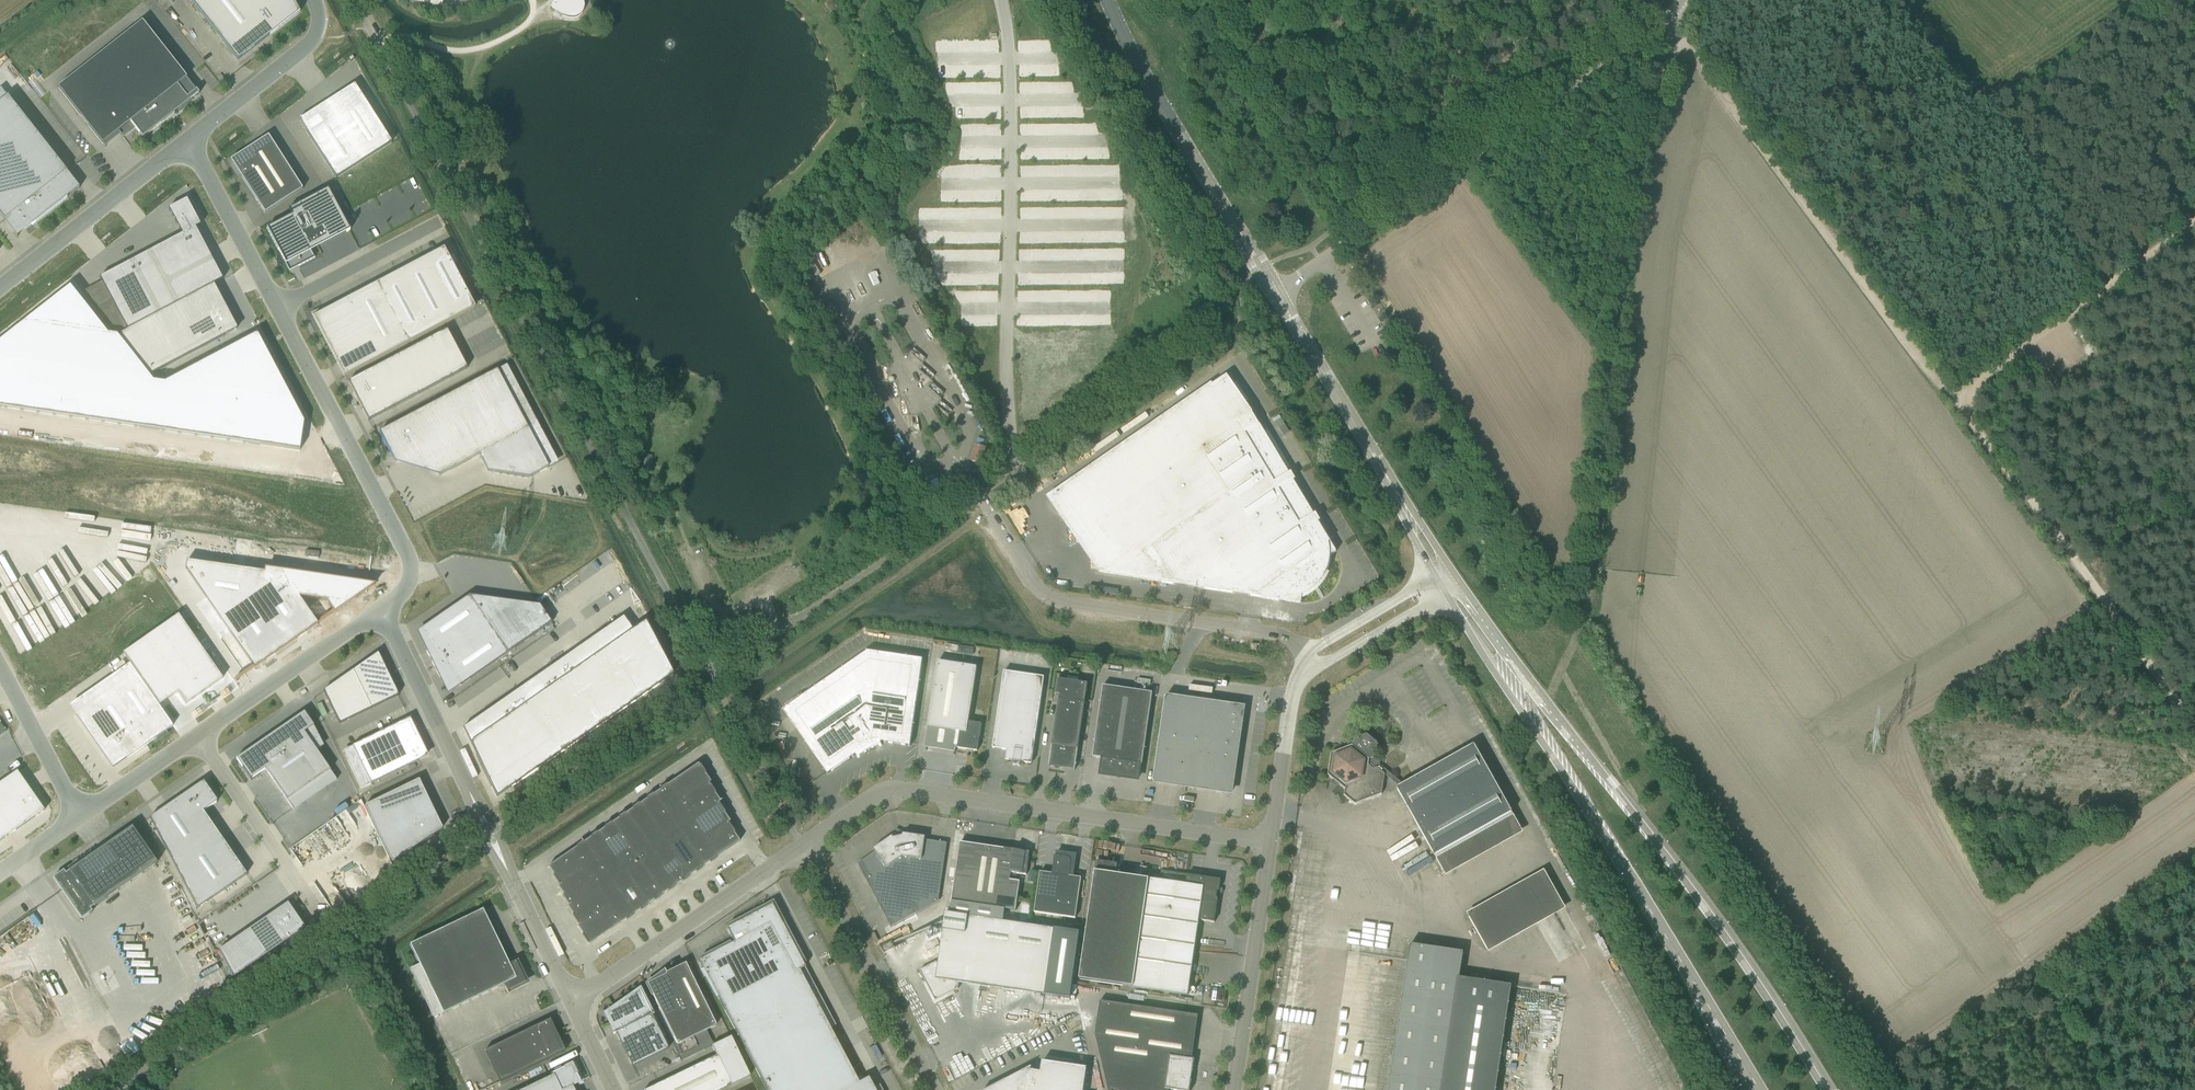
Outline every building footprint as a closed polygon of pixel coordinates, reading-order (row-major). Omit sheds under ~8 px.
[(238,62),(300,13),(293,0),(189,0),(238,62)] [(583,1),(582,0),(556,0),(554,2),(551,4),(551,5),(550,5),(550,6),(550,7),(550,8),(551,8),(551,9),(552,10),(553,11),(556,13),(559,14),(560,15),(562,16),(564,16),(566,17),(568,17),(570,18),(572,18),(573,18),(574,18),(576,17),(577,17),(578,16),(579,16),(581,14),(582,13),(582,12),(583,11),(583,9),(584,8),(584,7),(584,6),(584,5),(584,3),(583,2),(583,1)] [(102,144),(130,123),(143,138),(175,113),(172,110),(187,98),(177,85),(187,78),(142,22),(58,88),(102,144)] [(354,84),(298,120),(336,179),(392,143),(354,84)] [(67,172),(8,97),(0,103),(0,216),(4,221),(5,221),(5,220),(7,219),(6,218),(13,213),(25,228),(25,227),(30,223),(32,225),(67,197),(66,196),(78,186),(67,172)] [(302,189),(268,136),(249,148),(249,149),(232,161),(242,177),(241,178),(264,213),(302,189)] [(291,215),(267,228),(288,269),(297,264),(299,266),(314,258),(308,245),(347,224),(328,189),(288,210),(291,215)] [(182,234),(149,252),(177,304),(223,280),(195,228),(200,226),(198,222),(197,223),(186,202),(173,209),(172,207),(168,209),(182,234)] [(319,329),(344,377),(475,308),(443,248),(345,301),(313,318),(320,329),(319,329)] [(177,304),(149,252),(131,261),(159,314),(173,306),(177,304)] [(319,270),(322,264),(312,259),(310,265),(319,270)] [(159,314),(131,261),(99,278),(127,330),(159,314)] [(127,330),(118,335),(150,376),(226,336),(226,335),(236,330),(218,295),(178,316),(173,306),(159,314),(127,330)] [(348,382),(368,421),(467,368),(447,330),(348,382)] [(497,370),(379,433),(395,462),(424,447),(439,476),(478,455),(487,472),(528,479),(548,468),(528,429),(497,370)] [(1261,598),(1279,601),(1301,604),(1301,596),(1305,594),(1307,593),(1310,592),(1312,590),(1314,588),(1316,586),(1318,584),(1320,582),(1322,580),(1323,577),(1325,575),(1326,572),(1328,568),(1329,564),(1329,560),(1330,556),(1336,552),(1285,467),(1287,466),(1267,432),(1265,433),(1259,423),(1256,425),(1250,414),(1253,413),(1227,376),(1059,492),(1098,550),(1157,558),(1154,580),(1262,596),(1261,598)] [(971,461),(980,464),(985,447),(976,444),(971,461)] [(640,471),(649,472),(650,464),(642,463),(640,471)] [(920,483),(930,500),(941,494),(931,477),(920,483)] [(185,561),(185,570),(252,667),(316,622),(299,598),(325,601),(333,613),(375,584),(331,578),(331,580),(321,579),(321,577),(264,569),(264,572),(185,561)] [(469,596),(421,629),(434,647),(427,652),(433,662),(432,663),(438,672),(437,673),(444,683),(454,677),(460,686),(508,653),(552,623),(539,605),(515,602),(506,608),(501,601),(492,607),(485,598),(469,596)] [(178,616),(123,654),(160,706),(178,693),(186,705),(223,679),(178,616)] [(673,675),(645,621),(633,630),(623,616),(572,652),(536,677),(538,680),(519,693),(517,690),(513,693),(478,718),(480,721),(466,730),(464,727),(463,728),(463,727),(463,728),(496,798),(673,675)] [(783,710),(828,774),(830,773),(852,757),(854,756),(856,755),(855,754),(875,740),(881,741),(881,742),(884,742),(886,742),(908,745),(910,746),(923,660),(867,652),(783,710)] [(339,724),(398,695),(378,653),(323,691),(339,724)] [(981,724),(969,722),(977,667),(938,661),(930,716),(928,727),(960,732),(957,748),(977,751),(981,724)] [(90,706),(77,715),(113,767),(172,726),(129,664),(83,696),(90,706)] [(1006,760),(1032,764),(1044,678),(1004,672),(993,748),(1007,750),(1006,760)] [(1059,694),(1050,755),(1049,765),(1064,767),(1066,757),(1076,758),(1087,683),(1057,679),(1055,694),(1059,694)] [(1122,777),(1138,779),(1140,764),(1142,764),(1152,693),(1103,686),(1094,746),(1093,757),(1103,759),(1101,774),(1117,776),(1117,774),(1122,774),(1122,777)] [(1153,781),(1231,793),(1243,708),(1220,705),(1165,697),(1153,781)] [(330,771),(304,733),(313,726),(304,712),(236,759),(250,779),(265,769),(287,800),(330,771)] [(426,756),(417,737),(418,737),(409,719),(352,747),(370,784),(417,761),(416,760),(426,756)] [(1331,753),(1328,775),(1345,789),(1344,795),(1355,803),(1382,794),(1385,775),(1399,787),(1397,788),(1435,856),(1512,813),(1474,745),(1404,784),(1379,764),(1380,761),(1375,757),(1378,743),(1366,734),(1353,739),(1352,745),(1331,753)] [(1429,755),(1396,767),(1400,778),(1433,766),(1429,755)] [(710,783),(704,774),(705,774),(699,765),(698,765),(697,764),(666,786),(666,785),(659,789),(660,790),(652,795),(652,794),(645,799),(646,800),(639,805),(638,804),(631,808),(632,809),(625,814),(624,813),(617,818),(618,819),(611,824),(610,823),(603,827),(604,828),(597,833),(596,832),(590,837),(590,838),(583,843),(582,842),(576,846),(576,847),(548,867),(553,875),(553,876),(559,885),(560,884),(560,885),(557,887),(563,895),(562,896),(568,905),(569,904),(570,905),(567,907),(572,915),(572,916),(578,924),(579,924),(579,925),(577,926),(582,935),(581,935),(588,944),(589,945),(626,920),(633,916),(632,915),(640,910),(640,911),(647,906),(646,905),(654,901),(661,897),(660,896),(667,891),(668,892),(675,887),(674,886),(681,881),(682,882),(689,878),(688,877),(695,872),(696,873),(703,868),(702,867),(709,862),(710,863),(716,859),(716,858),(739,842),(733,834),(734,833),(728,824),(727,825),(727,824),(729,822),(724,814),(725,813),(718,804),(718,805),(717,804),(720,802),(714,794),(715,793),(709,784),(708,785),(708,784),(710,783)] [(0,783),(0,841),(44,811),(16,772),(0,783)] [(442,829),(419,780),(365,806),(392,863),(402,856),(401,854),(415,845),(416,846),(442,829)] [(192,789),(150,818),(197,908),(246,874),(203,811),(217,801),(211,793),(212,793),(203,781),(191,789),(192,789)] [(355,804),(346,810),(348,814),(357,808),(355,804)] [(91,909),(157,863),(132,827),(66,873),(64,871),(64,870),(53,878),(82,919),(92,912),(92,911),(91,909)] [(875,851),(858,864),(891,927),(938,902),(947,843),(925,840),(926,837),(903,834),(903,836),(894,838),(892,836),(874,849),(875,851)] [(1026,875),(1030,852),(1004,848),(1004,849),(960,842),(952,901),(1016,910),(1020,882),(1015,881),(1017,874),(1026,875)] [(1034,912),(1075,918),(1080,889),(1081,878),(1069,876),(1071,861),(1070,859),(1068,858),(1055,856),(1052,874),(1040,872),(1039,883),(1034,912)] [(1095,871),(1080,979),(1133,987),(1177,994),(1188,995),(1199,920),(1214,923),(1220,880),(1208,878),(1188,875),(1188,874),(1161,870),(1160,881),(1149,879),(1116,874),(1118,864),(1096,861),(1095,871)] [(1544,870),(1464,909),(1484,949),(1564,911),(1544,870)] [(305,928),(287,903),(248,930),(265,956),(305,928)] [(698,961),(766,1089),(874,1089),(868,1078),(858,1083),(797,968),(803,965),(794,948),(784,953),(775,934),(784,929),(771,905),(726,929),(733,943),(698,961)] [(409,945),(443,1014),(503,985),(507,991),(525,982),(515,961),(509,964),(482,910),(409,945)] [(1070,999),(1080,933),(945,913),(938,963),(937,963),(937,962),(919,971),(935,1001),(958,989),(958,988),(959,982),(1070,999)] [(1463,952),(1410,944),(1388,1089),(1496,1089),(1511,986),(1459,978),(1463,952)] [(647,984),(677,1045),(716,1026),(685,963),(665,973),(666,976),(661,978),(661,977),(647,984)] [(615,1032),(615,1033),(632,1067),(668,1049),(639,990),(622,1002),(623,1004),(612,1012),(608,1010),(607,1018),(610,1018),(616,1031),(615,1032)] [(1108,1089),(1165,1089),(1171,1089),(1190,1089),(1194,1059),(1192,1059),(1198,1015),(1100,1001),(1095,1034),(1108,1089)] [(485,1050),(500,1082),(562,1052),(547,1020),(485,1050)] [(735,1047),(646,1089),(721,1089),(731,1085),(750,1076),(735,1047)] [(1087,1068),(1042,1062),(1041,1072),(1030,1071),(1029,1082),(1013,1080),(993,1089),(1084,1089),(1087,1068)] [(580,1082),(576,1074),(575,1075),(570,1066),(564,1069),(564,1068),(552,1073),(553,1075),(522,1089),(574,1089),(572,1086),(580,1082)]
